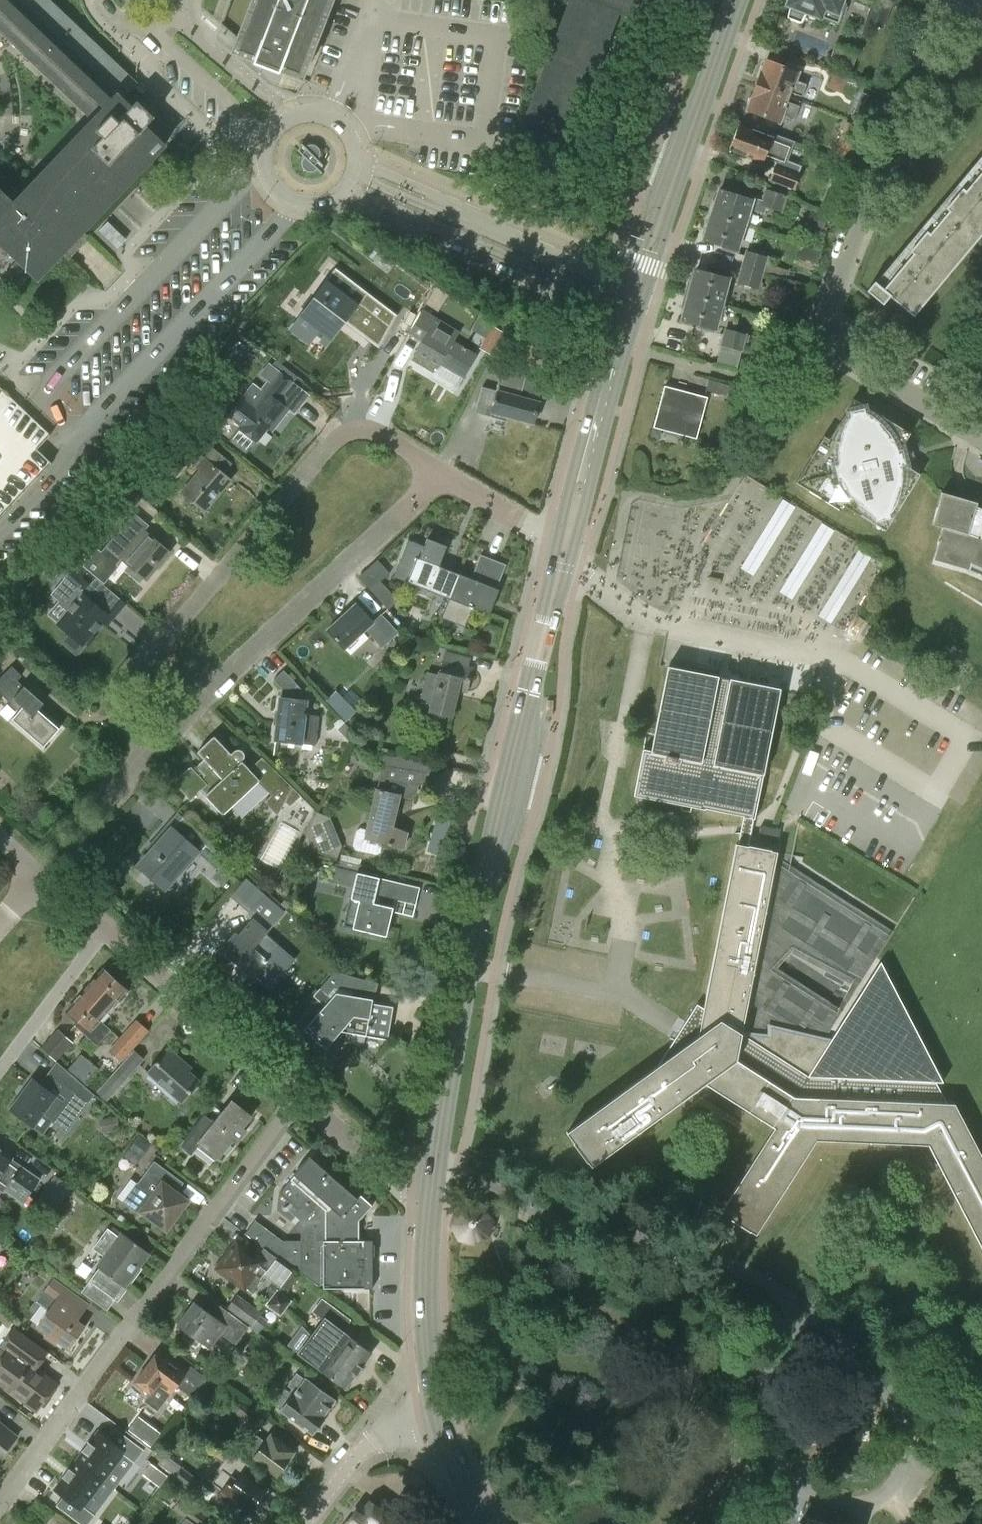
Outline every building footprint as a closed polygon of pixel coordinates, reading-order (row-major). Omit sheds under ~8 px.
[(38,280),(59,257),(72,243),(83,231),(159,152),(164,147),(145,129),(154,119),(137,103),(131,109),(120,100),(126,93),(135,83),(47,0),(0,0),(0,30),(94,120),(31,187),(30,188),(14,204),(0,191),(0,244),(38,280)] [(252,6),(239,40),(236,46),(234,54),(254,62),(253,65),(262,68),(280,75),(281,72),(288,74),(302,80),(314,49),(332,0),(254,0),(252,6)] [(518,141),(539,150),(561,158),(617,11),(635,18),(642,0),(572,0),(518,141)] [(788,6),(786,18),(799,23),(803,12),(837,25),(845,4),(842,3),(843,0),(787,0),(785,5),(788,6)] [(884,0),(873,0),(865,21),(883,28),(892,3),(884,0)] [(757,86),(790,99),(791,94),(802,98),(807,85),(796,82),(799,74),(767,62),(757,86)] [(842,89),(846,81),(833,75),(828,87),(836,91),(842,89)] [(798,108),(788,104),(790,99),(757,86),(747,111),(780,124),(783,116),(793,120),(798,108)] [(773,134),(771,138),(753,130),(752,132),(738,127),(729,150),(762,164),(764,160),(775,164),(769,180),(793,190),(799,175),(797,174),(800,167),(786,162),(794,142),(773,134)] [(834,154),(851,160),(855,149),(838,143),(834,154)] [(305,148),(304,149),(306,151),(301,156),(304,158),(304,159),(303,159),(303,160),(303,161),(302,162),(302,163),(302,164),(302,165),(302,166),(302,167),(303,168),(303,169),(304,170),(304,171),(305,171),(305,172),(306,172),(307,173),(308,173),(309,174),(310,174),(311,174),(312,174),(313,174),(314,174),(314,173),(315,173),(316,173),(317,173),(317,172),(318,172),(318,171),(319,170),(315,166),(318,163),(319,162),(318,161),(319,160),(319,159),(320,159),(320,158),(320,157),(321,157),(321,156),(321,155),(321,154),(321,153),(320,152),(320,151),(320,150),(319,150),(319,149),(318,149),(318,148),(317,148),(317,147),(316,147),(315,146),(314,146),(313,146),(312,146),(311,146),(310,146),(309,146),(308,146),(308,147),(307,147),(306,147),(306,148),(305,148)] [(913,316),(981,232),(981,154),(876,283),(875,282),(868,291),(881,302),(884,305),(890,297),(897,303),(913,316)] [(787,196),(765,189),(761,203),(760,207),(766,209),(782,213),(787,196)] [(760,207),(761,203),(753,200),(754,197),(740,192),(739,196),(719,190),(716,202),(712,201),(708,214),(745,225),(749,212),(764,217),(766,209),(760,207)] [(822,199),(819,209),(835,214),(838,205),(822,199)] [(811,211),(806,225),(822,230),(826,215),(811,211)] [(756,229),(745,226),(745,225),(708,214),(705,225),(708,227),(704,240),(723,246),(722,249),(736,254),(740,240),(752,243),(756,229)] [(745,251),(741,268),(763,274),(786,281),(789,271),(774,266),(776,260),(745,251)] [(4,278),(10,284),(23,269),(16,262),(9,270),(10,271),(4,278)] [(741,268),(736,285),(759,291),(763,274),(741,268)] [(689,283),(685,296),(721,306),(730,277),(715,272),(714,276),(695,270),(691,282),(689,283)] [(357,325),(381,344),(397,316),(359,287),(350,299),(328,282),(293,328),(307,339),(312,332),(326,343),(344,319),(354,328),(357,325)] [(437,309),(447,293),(435,286),(426,302),(437,309)] [(712,335),(721,306),(685,296),(681,308),(684,310),(680,322),(698,327),(698,330),(712,335)] [(440,363),(463,377),(476,354),(453,341),(458,333),(422,311),(419,317),(409,334),(422,341),(414,354),(437,368),(440,363)] [(481,348),(490,353),(502,331),(493,326),(481,348)] [(750,336),(724,329),(720,347),(742,353),(744,343),(748,344),(750,336)] [(521,340),(505,330),(497,344),(513,354),(521,340)] [(545,387),(524,381),(526,376),(501,369),(495,391),(481,387),(474,412),(507,421),(508,417),(533,424),(539,404),(540,404),(545,387)] [(252,386),(245,396),(216,431),(228,441),(238,428),(256,443),(273,422),(276,425),(287,412),(278,405),(294,387),(278,374),(261,394),(252,386)] [(708,381),(706,391),(726,396),(728,387),(708,381)] [(696,440),(707,398),(664,387),(653,428),(696,440)] [(50,471),(36,458),(52,440),(24,414),(17,408),(12,403),(0,392),(0,524),(50,471)] [(756,397),(748,395),(746,402),(754,404),(756,397)] [(847,502),(885,532),(919,476),(904,466),(902,458),(900,450),(909,435),(853,400),(828,441),(823,438),(795,484),(845,507),(847,502)] [(228,482),(220,475),(230,464),(212,450),(196,470),(199,472),(181,494),(203,512),(228,482)] [(719,464),(721,456),(706,453),(704,462),(719,464)] [(981,511),(975,509),(976,504),(940,494),(931,526),(942,529),(932,561),(968,571),(971,564),(981,569),(981,512),(981,511)] [(782,497),(739,569),(752,577),(795,505),(782,497)] [(124,524),(137,535),(127,547),(131,550),(122,561),(128,565),(124,570),(139,583),(143,578),(146,581),(169,553),(143,532),(149,525),(134,512),(124,524)] [(834,529),(822,521),(780,590),(793,598),(834,529)] [(407,537),(394,576),(409,581),(422,542),(407,537)] [(409,584),(448,600),(458,574),(439,567),(446,547),(427,539),(409,584)] [(871,552),(860,545),(819,615),(830,622),(871,552)] [(120,559),(105,546),(101,551),(97,549),(83,566),(104,583),(118,566),(116,564),(120,559)] [(458,574),(448,600),(441,618),(465,627),(472,608),(489,615),(499,590),(496,589),(506,565),(480,555),(471,579),(458,574)] [(72,571),(62,583),(70,591),(69,592),(78,599),(55,626),(68,637),(62,643),(76,655),(82,648),(80,647),(107,617),(82,596),(90,586),(81,579),(72,571)] [(720,579),(708,576),(706,583),(718,586),(720,579)] [(398,600),(380,581),(370,590),(388,609),(398,600)] [(398,633),(381,614),(373,622),(358,605),(329,631),(346,650),(367,631),(382,647),(398,633)] [(446,653),(444,662),(440,676),(427,672),(418,704),(430,707),(429,710),(451,716),(459,688),(465,690),(471,670),(467,668),(469,659),(446,653)] [(0,678),(0,694),(18,712),(11,720),(43,748),(59,729),(38,710),(43,704),(23,687),(17,681),(22,676),(12,666),(0,678)] [(891,932),(789,866),(792,854),(782,852),(782,853),(776,852),(776,851),(770,850),(770,849),(759,846),(748,844),(753,818),(755,819),(781,689),(667,667),(651,751),(643,749),(634,796),(637,797),(644,798),(705,810),(705,809),(744,817),(742,826),(741,830),(740,834),(738,844),(736,843),(703,1009),(697,1005),(686,1021),(680,1031),(673,1041),(657,1066),(566,1133),(573,1142),(572,1143),(585,1162),(587,1161),(590,1165),(705,1083),(774,1127),(719,1211),(731,1220),(736,1223),(748,1232),(749,1230),(755,1234),(817,1139),(927,1145),(981,1253),(981,1159),(955,1105),(947,1105),(936,1082),(943,1083),(880,963),(829,1040),(822,1039),(841,1011),(772,967),(788,950),(795,955),(797,953),(825,968),(822,975),(841,985),(843,981),(857,986),(876,955),(891,932)] [(273,680),(281,689),(278,712),(274,712),(271,727),(275,727),(273,742),(300,746),(300,745),(312,747),(314,731),(316,732),(318,718),(307,716),(309,700),(306,699),(307,696),(284,670),(273,680)] [(335,691),(326,701),(345,720),(355,711),(335,691)] [(352,746),(359,740),(339,717),(330,725),(333,728),(335,726),(352,746)] [(260,759),(248,770),(241,763),(243,760),(244,755),(240,750),(235,751),(230,756),(212,738),(196,753),(203,761),(195,768),(202,775),(199,777),(190,768),(173,785),(189,802),(201,791),(205,795),(204,797),(222,816),(236,802),(238,803),(250,792),(248,791),(258,781),(271,795),(263,803),(276,816),(283,802),(288,807),(299,797),(260,759)] [(434,766),(385,756),(377,793),(376,793),(365,841),(405,849),(408,833),(394,827),(400,799),(412,801),(413,796),(417,797),(418,787),(431,789),(434,766)] [(342,848),(329,818),(316,813),(301,853),(333,863),(342,848)] [(276,865),(295,829),(281,822),(262,858),(276,865)] [(230,858),(190,823),(179,835),(172,829),(138,867),(164,889),(197,851),(219,870),(230,858)] [(429,851),(440,854),(444,842),(432,839),(429,851)] [(395,901),(415,905),(419,888),(357,873),(351,900),(358,902),(352,929),(386,937),(395,901)] [(266,963),(251,950),(273,924),(255,908),(247,916),(258,925),(250,935),(244,930),(237,938),(235,936),(220,952),(252,979),(266,963)] [(103,970),(67,1011),(79,1021),(93,1006),(91,1004),(104,989),(106,991),(108,988),(106,987),(113,979),(103,970)] [(387,1041),(392,1007),(372,1004),(377,986),(334,974),(319,990),(327,997),(333,990),(351,993),(350,996),(335,994),(315,1017),(322,1024),(310,1038),(325,1051),(340,1033),(387,1041)] [(79,1021),(75,1026),(98,1046),(111,1030),(100,1021),(127,991),(113,979),(106,987),(108,988),(106,991),(104,989),(91,1004),(93,1006),(79,1021)] [(148,1031),(136,1020),(119,1038),(108,1051),(121,1062),(148,1031)] [(74,1042),(59,1029),(42,1049),(56,1062),(74,1042)] [(180,1064),(183,1061),(169,1049),(148,1072),(182,1102),(200,1082),(180,1064)] [(145,1059),(135,1050),(112,1076),(121,1085),(145,1059)] [(85,1081),(96,1066),(80,1054),(69,1069),(85,1081)] [(11,1110),(33,1126),(42,1114),(67,1133),(88,1103),(84,1100),(55,1078),(47,1089),(33,1079),(11,1110)] [(251,1117),(232,1102),(217,1120),(206,1112),(179,1146),(191,1155),(201,1141),(219,1156),(232,1141),(236,1144),(246,1132),(241,1129),(251,1117)] [(101,1120),(103,1131),(119,1128),(116,1117),(101,1120)] [(149,1146),(138,1137),(132,1145),(144,1154),(149,1146)] [(3,1194),(6,1190),(24,1203),(40,1181),(11,1160),(13,1158),(2,1151),(1,1152),(0,1152),(0,1192),(3,1194)] [(310,1158),(279,1192),(290,1202),(286,1207),(289,1210),(302,1221),(302,1240),(283,1241),(255,1220),(245,1234),(291,1269),(301,1268),(301,1273),(323,1288),(372,1288),(372,1241),(359,1241),(359,1221),(372,1206),(361,1195),(356,1201),(310,1158)] [(162,1168),(153,1162),(136,1185),(142,1189),(129,1206),(140,1214),(142,1212),(165,1228),(184,1202),(175,1195),(183,1183),(162,1168)] [(74,1189),(55,1175),(48,1185),(37,1200),(55,1214),(74,1189)] [(469,1204),(457,1211),(453,1225),(455,1229),(460,1238),(474,1241),(487,1235),(490,1221),(483,1208),(469,1204)] [(653,1217),(622,1207),(618,1220),(649,1230),(653,1217)] [(97,1268),(99,1270),(89,1283),(118,1303),(128,1289),(138,1276),(135,1274),(150,1254),(122,1234),(119,1238),(106,1229),(92,1249),(104,1258),(97,1268)] [(252,1291),(261,1279),(263,1276),(281,1289),(293,1271),(264,1249),(257,1257),(238,1243),(220,1267),(252,1291)] [(82,1316),(88,1307),(52,1282),(46,1291),(56,1299),(37,1327),(47,1334),(45,1337),(58,1346),(60,1343),(70,1350),(85,1328),(77,1323),(82,1316)] [(276,1290),(271,1296),(286,1308),(291,1301),(276,1290)] [(226,1309),(250,1327),(259,1316),(261,1313),(237,1295),(226,1309)] [(280,1316),(286,1308),(271,1296),(265,1305),(280,1316)] [(359,1370),(371,1353),(342,1331),(351,1320),(322,1299),(313,1311),(323,1319),(312,1333),(321,1341),(359,1370)] [(249,1327),(213,1302),(207,1310),(195,1301),(178,1325),(187,1331),(182,1337),(197,1348),(202,1342),(210,1348),(221,1334),(236,1345),(249,1327)] [(267,1322),(259,1316),(250,1327),(250,1329),(258,1335),(267,1322)] [(46,1354),(15,1331),(2,1348),(9,1352),(0,1364),(0,1384),(13,1394),(16,1390),(39,1408),(56,1386),(35,1370),(46,1354)] [(312,1333),(297,1353),(306,1360),(345,1389),(359,1370),(321,1341),(312,1333)] [(190,1366),(186,1373),(158,1352),(136,1382),(152,1393),(145,1402),(158,1411),(177,1386),(194,1399),(208,1380),(190,1366)] [(333,1401),(296,1374),(273,1405),(312,1433),(323,1418),(321,1417),(333,1401)] [(170,1403),(182,1412),(186,1407),(174,1398),(170,1403)] [(244,1402),(235,1414),(258,1431),(267,1418),(244,1402)] [(139,1420),(132,1431),(151,1445),(159,1435),(139,1420)] [(18,1437),(0,1422),(0,1458),(18,1437)] [(77,1461),(103,1480),(124,1453),(133,1460),(142,1448),(115,1428),(107,1438),(99,1432),(90,1444),(89,1442),(88,1443),(89,1444),(84,1451),(83,1450),(82,1451),(84,1452),(77,1461)] [(271,1435),(265,1443),(257,1437),(247,1450),(279,1474),(289,1461),(288,1460),(294,1452),(271,1435)] [(251,1512),(267,1490),(233,1464),(238,1458),(222,1446),(216,1454),(225,1461),(219,1469),(221,1472),(213,1483),(251,1512)] [(77,1461),(71,1470),(69,1469),(68,1470),(69,1470),(64,1477),(63,1476),(62,1477),(64,1479),(56,1490),(64,1496),(56,1507),(79,1523),(85,1523),(92,1515),(82,1508),(103,1480),(77,1461)] [(153,1462),(146,1472),(162,1484),(169,1474),(153,1462)] [(192,1492),(200,1481),(181,1467),(173,1478),(192,1492)] [(206,1515),(183,1498),(174,1510),(186,1518),(181,1523),(200,1523),(206,1515)] [(383,1512),(385,1509),(374,1501),(372,1504),(369,1502),(360,1515),(355,1512),(347,1523),(399,1523),(383,1512)]
